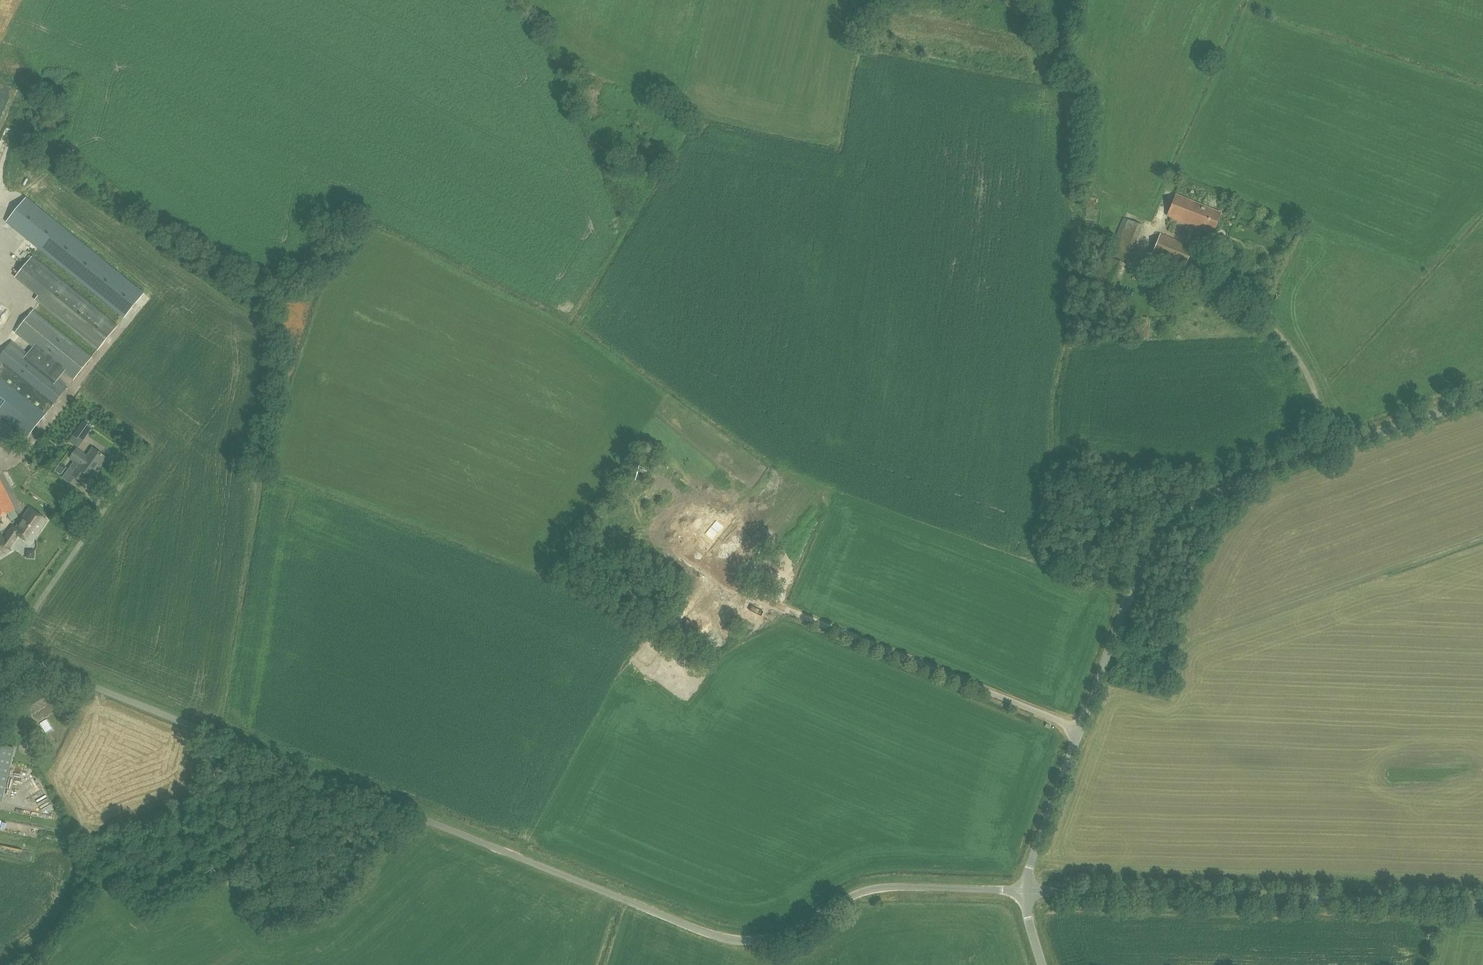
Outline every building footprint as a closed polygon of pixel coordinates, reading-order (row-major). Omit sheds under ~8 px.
[(1177,195),(1168,216),(1186,224),(1200,229),(1200,228),(1213,234),(1221,213),(1208,208),(1208,207),(1195,202),(1177,195)] [(7,223),(22,234),(124,318),(144,293),(34,204),(27,198),(7,223)] [(1124,218),(1112,247),(1117,249),(1115,253),(1129,259),(1134,247),(1122,242),(1128,226),(1137,230),(1139,224),(1124,218)] [(1161,234),(1152,255),(1185,268),(1194,247),(1161,234)] [(117,326),(55,276),(36,299),(98,350),(117,326)] [(8,310),(2,328),(9,330),(15,312),(8,310)] [(92,358),(34,310),(16,332),(74,379),(92,358)] [(44,414),(50,406),(51,407),(69,386),(13,341),(0,357),(0,366),(1,367),(0,369),(0,414),(28,437),(45,415),(44,414)] [(12,453),(23,440),(0,418),(0,441),(12,453)] [(92,428),(84,422),(74,435),(83,441),(92,428)] [(91,477),(106,457),(93,448),(88,456),(77,449),(71,458),(81,465),(79,469),(91,477)] [(15,510),(0,479),(0,517),(15,510)] [(694,530),(687,539),(704,553),(711,544),(710,543),(718,534),(724,538),(731,529),(732,530),(737,524),(736,524),(743,516),(730,505),(703,537),(694,530)] [(21,532),(19,535),(30,543),(37,532),(38,533),(47,520),(31,508),(17,529),(21,532)] [(17,529),(14,527),(5,540),(1,533),(0,534),(0,557),(11,551),(10,548),(19,535),(21,532),(17,529)] [(742,562),(753,571),(761,561),(750,553),(742,562)] [(59,709),(49,693),(26,707),(37,723),(59,709)] [(0,744),(0,802),(2,803),(14,747),(0,744)]
